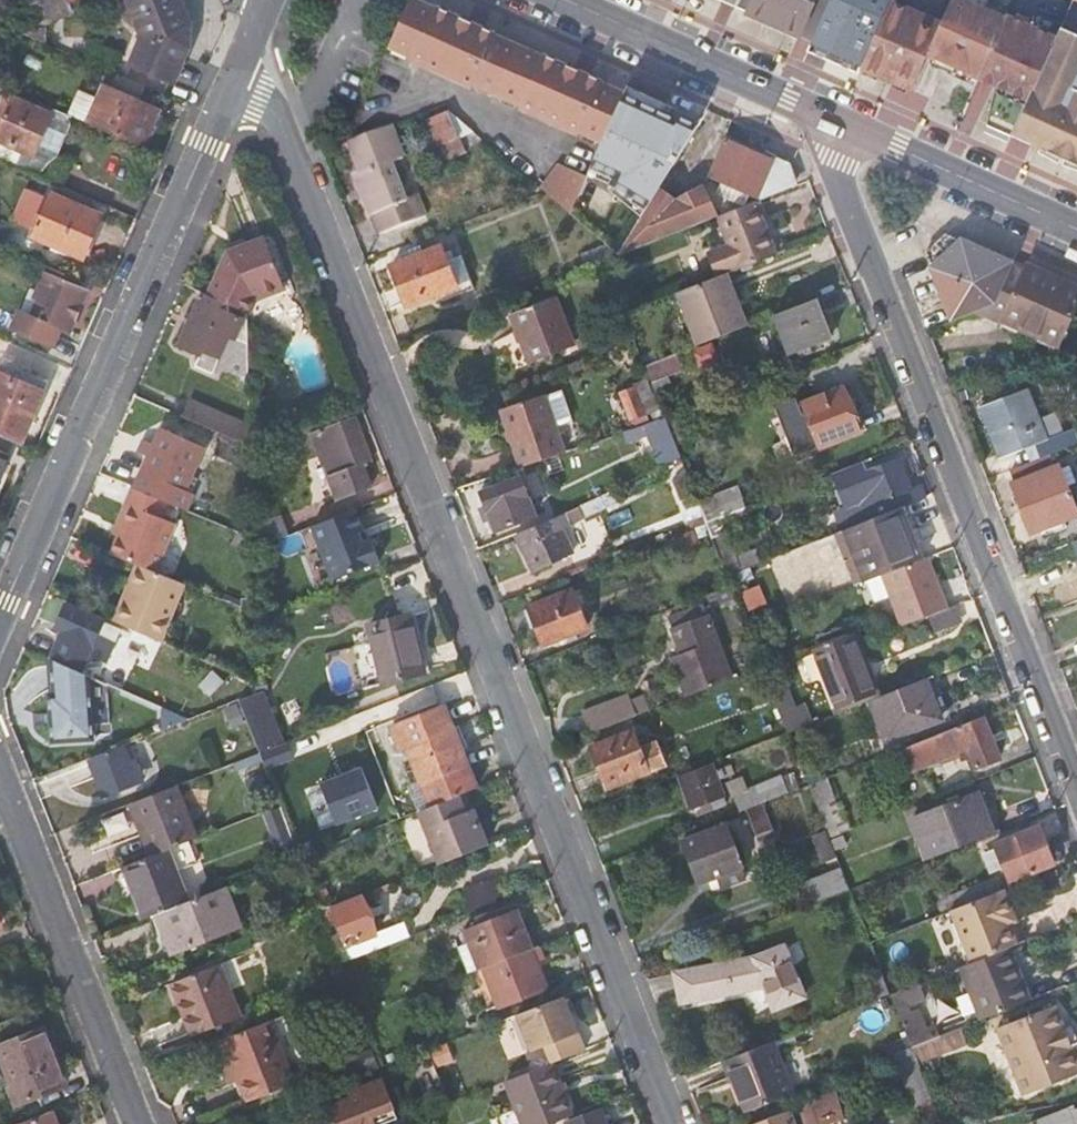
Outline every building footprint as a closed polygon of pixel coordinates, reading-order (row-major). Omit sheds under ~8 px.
[(40,0),(27,0),(33,14),(44,9),(40,0)] [(44,9),(50,25),(114,0),(40,0),(44,9)] [(179,0),(127,0),(142,39),(131,64),(173,82),(195,37),(179,0)] [(496,95),(518,47),(493,36),(494,34),(434,7),(433,10),(410,0),(409,0),(388,48),(496,95)] [(736,7),(798,35),(813,0),(739,0),(736,7)] [(861,68),(891,2),(892,0),(830,0),(810,45),(861,68)] [(1010,7),(993,0),(952,0),(942,24),(927,57),(978,79),(1007,13),(1010,7)] [(861,68),(912,91),(927,57),(942,24),(891,2),(861,68)] [(987,125),(1013,136),(1057,35),(1007,13),(978,79),(996,87),(987,125)] [(47,43),(46,26),(27,34),(30,36),(47,43)] [(1073,84),(1064,85),(1076,58),(1076,59),(1076,37),(1060,29),(1057,35),(1013,136),(1076,164),(1076,87),(1073,84)] [(90,41),(82,59),(111,71),(112,71),(119,53),(90,41)] [(496,95),(601,141),(622,93),(518,47),(496,95)] [(1076,58),(1064,85),(1073,84),(1076,87),(1076,59),(1076,58)] [(138,103),(145,85),(112,71),(111,71),(86,124),(122,139),(123,137),(144,145),(158,112),(138,103)] [(605,139),(671,170),(701,119),(629,83),(605,139)] [(89,118),(95,94),(79,90),(73,113),(89,118)] [(17,168),(23,154),(35,158),(53,114),(13,96),(0,124),(0,160),(17,168)] [(440,156),(480,140),(478,137),(447,111),(425,119),(440,156)] [(400,156),(389,125),(346,140),(359,173),(355,174),(371,218),(374,217),(381,235),(411,224),(404,206),(406,204),(389,160),(400,156)] [(785,166),(728,137),(721,153),(708,177),(720,183),(749,197),(759,202),(794,188),(785,166)] [(586,176),(558,163),(539,189),(569,214),(586,176)] [(749,197),(720,183),(715,194),(745,206),(749,197)] [(679,200),(658,187),(637,222),(617,255),(714,219),(702,187),(701,186),(679,200)] [(84,254),(100,217),(49,195),(32,233),(84,254)] [(728,242),(738,269),(777,254),(757,202),(718,217),(728,242)] [(637,222),(607,209),(594,235),(605,244),(617,255),(637,222)] [(0,227),(0,244),(4,246),(10,231),(0,227)] [(996,303),(1013,263),(946,232),(925,251),(952,319),(974,311),(996,303)] [(228,249),(207,295),(238,308),(247,313),(249,312),(255,301),(283,289),(262,235),(228,249)] [(728,242),(706,251),(716,278),(725,274),(738,269),(728,242)] [(580,253),(585,268),(617,255),(605,244),(580,253)] [(468,281),(459,256),(445,261),(440,247),(390,266),(406,306),(468,281)] [(79,278),(41,262),(15,323),(54,340),(59,328),(74,334),(91,292),(76,285),(79,278)] [(1029,264),(1027,268),(1015,263),(996,303),(974,311),(1002,324),(1003,321),(1058,346),(1076,304),(1076,285),(1029,264)] [(738,309),(725,274),(716,278),(677,293),(697,346),(738,330),(748,326),(741,308),(738,309)] [(238,308),(207,295),(204,301),(199,299),(178,346),(201,356),(196,367),(213,376),(221,359),(228,362),(238,339),(231,336),(240,318),(235,315),(238,308)] [(556,295),(509,314),(528,363),(575,345),(556,295)] [(829,340),(814,300),(804,304),(775,316),(790,355),(829,340)] [(248,344),(247,313),(238,308),(235,315),(240,318),(231,336),(238,339),(248,344)] [(683,370),(676,354),(645,366),(652,383),(683,370)] [(0,368),(0,436),(9,440),(20,445),(50,377),(5,357),(0,368)] [(635,386),(618,393),(630,421),(660,408),(647,377),(633,383),(635,386)] [(788,441),(795,459),(822,449),(822,450),(861,434),(843,388),(799,405),(778,413),(788,441)] [(1031,462),(1066,449),(1076,444),(1076,429),(1076,428),(1046,439),(1026,389),(981,407),(1002,456),(1025,448),(1031,462)] [(499,410),(521,466),(565,451),(542,392),(499,410)] [(774,406),(778,413),(799,405),(796,397),(774,406)] [(248,428),(189,402),(182,418),(246,446),(250,448),(249,429),(248,428)] [(371,487),(363,464),(374,461),(355,415),(311,432),(337,501),(371,487)] [(667,418),(646,427),(661,463),(682,454),(667,418)] [(143,474),(136,488),(169,502),(187,510),(201,478),(194,475),(205,447),(160,427),(153,445),(145,442),(140,454),(147,458),(141,472),(143,474)] [(4,453),(9,440),(0,436),(0,452),(4,453)] [(215,457),(251,473),(250,453),(222,441),(215,457)] [(795,459),(788,441),(774,447),(781,464),(795,459)] [(10,456),(4,453),(0,452),(0,479),(10,456)] [(867,471),(863,459),(833,472),(846,508),(836,512),(843,529),(901,507),(917,500),(911,485),(900,458),(867,471)] [(1060,463),(1011,482),(1031,532),(1076,514),(1076,508),(1060,463)] [(685,468),(671,480),(679,500),(685,498),(695,494),(685,468)] [(520,476),(480,492),(495,531),(535,516),(520,476)] [(923,481),(911,485),(917,500),(929,496),(923,481)] [(745,506),(737,485),(698,501),(706,522),(744,507),(745,506)] [(139,564),(155,571),(175,523),(162,517),(169,502),(136,488),(133,486),(126,503),(131,506),(118,535),(111,552),(139,564)] [(617,507),(610,489),(600,494),(607,511),(617,507)] [(607,511),(600,494),(513,531),(531,570),(569,553),(560,531),(607,511)] [(685,498),(688,504),(698,501),(695,494),(685,498)] [(131,506),(126,503),(113,533),(118,535),(131,506)] [(364,530),(355,507),(312,524),(333,578),(381,559),(373,537),(363,541),(359,532),(364,530)] [(747,513),(744,507),(706,522),(727,575),(729,574),(749,566),(761,561),(757,549),(737,556),(728,533),(725,534),(722,523),(747,513)] [(921,559),(901,507),(843,529),(833,533),(854,584),(875,577),(921,559)] [(281,514),(252,525),(252,548),(289,533),(281,514)] [(599,523),(604,539),(615,535),(610,520),(599,523)] [(1074,603),(1076,602),(1076,541),(1054,550),(1074,603)] [(921,559),(875,577),(895,627),(927,615),(946,607),(926,557),(921,559)] [(155,571),(139,564),(114,620),(162,641),(187,584),(155,571)] [(749,566),(729,574),(734,586),(754,577),(749,566)] [(730,586),(706,595),(709,602),(717,598),(720,605),(735,598),(730,586)] [(571,588),(526,605),(542,645),(588,627),(571,588)] [(671,657),(687,697),(735,677),(720,641),(704,600),(669,614),(676,628),(671,630),(680,653),(671,657)] [(62,631),(50,658),(53,659),(81,671),(88,655),(108,664),(117,644),(115,643),(121,628),(103,621),(105,618),(68,601),(56,628),(62,631)] [(946,607),(927,615),(933,630),(961,619),(955,604),(946,607)] [(373,645),(360,648),(368,686),(428,672),(415,614),(368,624),(373,645)] [(835,706),(873,691),(851,637),(813,651),(835,706)] [(53,741),(94,738),(91,691),(91,675),(81,671),(53,659),(55,692),(50,693),(53,741)] [(213,670),(198,686),(210,696),(224,680),(213,670)] [(942,718),(926,676),(869,699),(886,740),(942,718)] [(794,706),(786,686),(772,691),(788,731),(811,722),(803,702),(794,706)] [(263,689),(240,698),(261,752),(284,742),(263,689)] [(644,694),(631,700),(637,715),(650,710),(644,694)] [(583,713),(590,734),(637,715),(631,700),(629,695),(583,713)] [(202,704),(205,712),(215,708),(212,700),(202,704)] [(236,701),(223,706),(231,728),(245,723),(236,701)] [(445,704),(396,724),(407,750),(419,781),(408,785),(418,811),(429,807),(459,795),(467,792),(478,787),(445,704)] [(1001,759),(983,715),(905,746),(914,768),(966,748),(975,769),(1001,759)] [(407,750),(396,724),(388,727),(398,753),(407,750)] [(634,728),(590,745),(607,789),(651,772),(641,746),(634,728)] [(658,740),(641,746),(651,772),(668,766),(658,740)] [(267,767),(287,759),(295,756),(289,741),(284,742),(261,752),(267,767)] [(138,782),(124,744),(88,758),(103,796),(138,782)] [(260,753),(240,761),(243,768),(262,760),(260,753)] [(723,775),(716,759),(678,774),(692,809),(709,802),(712,809),(726,803),(717,778),(723,775)] [(823,764),(804,771),(809,784),(828,777),(823,764)] [(337,823),(379,807),(363,767),(322,783),(337,823)] [(733,794),(740,811),(745,809),(763,801),(781,795),(774,777),(733,794)] [(848,829),(828,777),(809,784),(812,791),(826,828),(830,836),(848,829)] [(199,836),(178,784),(128,803),(148,856),(167,849),(199,836)] [(267,794),(272,807),(280,804),(275,791),(267,794)] [(474,809),(467,792),(459,795),(466,812),(474,809)] [(912,819),(927,858),(998,829),(995,807),(983,810),(976,793),(912,819)] [(488,844),(474,809),(466,812),(459,795),(429,807),(418,811),(439,863),(488,844)] [(774,829),(763,801),(745,809),(756,836),(774,829)] [(263,813),(276,847),(293,841),(280,807),(263,813)] [(683,841),(699,884),(718,878),(721,887),(747,877),(727,823),(683,841)] [(994,842),(1009,881),(1054,864),(1039,825),(994,842)] [(823,860),(837,854),(835,850),(830,839),(830,836),(826,828),(813,833),(823,860)] [(844,834),(830,839),(835,850),(848,844),(844,834)] [(187,901),(167,849),(148,856),(126,865),(126,866),(138,897),(146,917),(152,915),(187,901)] [(138,897),(126,866),(113,871),(123,897),(135,899),(138,897)] [(806,882),(813,903),(850,888),(842,868),(806,882)] [(956,892),(961,905),(1004,889),(1006,888),(1001,874),(956,891),(956,892)] [(487,905),(485,881),(464,887),(467,914),(487,905)] [(238,927),(223,888),(187,901),(152,915),(156,938),(165,934),(173,952),(238,927)] [(1008,949),(1017,945),(1009,924),(1004,913),(1012,910),(1004,889),(961,905),(949,910),(971,964),(1008,949)] [(956,892),(936,900),(941,913),(949,910),(961,905),(956,892)] [(377,933),(361,893),(346,898),(331,905),(353,958),(410,936),(404,922),(377,933)] [(1016,921),(1012,910),(1004,913),(1009,924),(1016,921)] [(460,948),(469,972),(482,967),(533,948),(520,914),(495,923),(494,919),(466,930),(471,943),(460,948)] [(774,1007),(806,995),(785,944),(750,958),(675,973),(680,1002),(766,986),(774,1007)] [(548,988),(533,948),(482,967),(498,1008),(548,988)] [(1028,1001),(1008,949),(971,964),(962,967),(976,1001),(968,1004),(975,1022),(1020,1004),(1028,1001)] [(192,1035),(242,1017),(221,962),(171,981),(192,1035)] [(881,971),(871,975),(880,997),(890,993),(881,971)] [(926,999),(920,984),(892,994),(912,1046),(929,1040),(926,1030),(919,1014),(912,1016),(908,1006),(926,999)] [(585,1049),(564,996),(518,1014),(538,1067),(553,1061),(585,1049)] [(1055,1005),(1071,1045),(1076,1042),(1076,1038),(1063,1002),(1055,1005)] [(975,1022),(968,1004),(961,1007),(968,1024),(975,1022)] [(1055,1005),(997,1028),(1023,1095),(1076,1074),(1076,1042),(1071,1045),(1055,1005)] [(296,1081),(271,1018),(222,1038),(236,1074),(247,1101),(296,1081)] [(929,1040),(941,1035),(937,1026),(926,1030),(929,1040)] [(67,1085),(46,1029),(0,1046),(0,1049),(21,1102),(67,1085)] [(946,1038),(944,1034),(941,1035),(929,1040),(912,1046),(918,1062),(950,1049),(946,1038)] [(236,1074),(222,1038),(212,1042),(226,1078),(236,1074)] [(794,1093),(773,1041),(727,1060),(725,1060),(746,1112),(794,1093)] [(941,1120),(918,1062),(912,1046),(892,1054),(912,1108),(919,1106),(926,1123),(931,1123),(941,1120)] [(337,1061),(342,1077),(377,1064),(371,1047),(337,1061)] [(427,1058),(411,1064),(417,1078),(433,1071),(427,1058)] [(553,1061),(538,1067),(505,1080),(522,1123),(547,1123),(564,1117),(573,1114),(553,1061)] [(353,1093),(354,1095),(328,1104),(336,1123),(375,1123),(373,1118),(394,1109),(383,1081),(353,1093)] [(844,1116),(837,1093),(801,1104),(807,1123),(815,1123),(844,1116)] [(1075,1101),(1066,1105),(1029,1120),(1031,1123),(1076,1123),(1076,1108),(1075,1101)] [(601,1103),(573,1114),(564,1117),(566,1123),(609,1123),(601,1103)] [(789,1110),(752,1123),(794,1123),(789,1110)] [(57,1112),(28,1123),(61,1123),(57,1112)]
